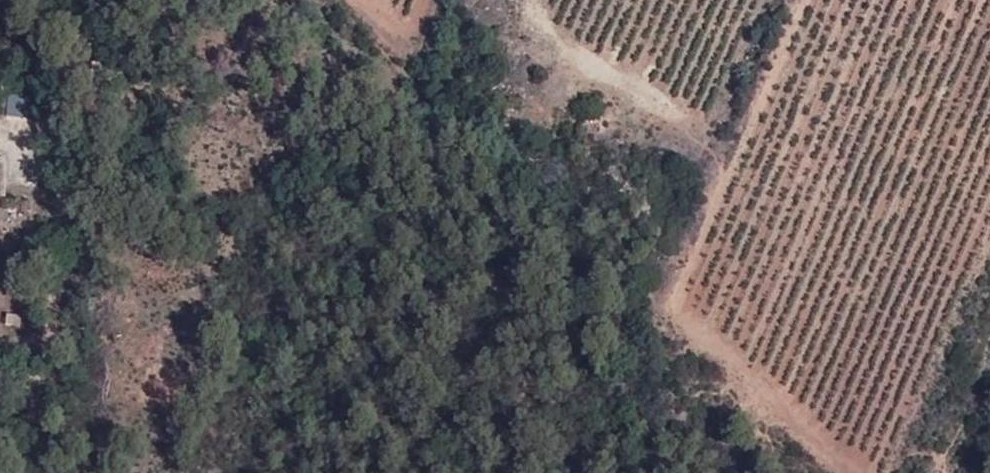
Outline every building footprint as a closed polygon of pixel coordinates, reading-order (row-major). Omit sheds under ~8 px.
[(7,119),(35,120),(36,100),(9,98),(7,119)] [(21,316),(8,314),(6,323),(21,327),(21,316)]
